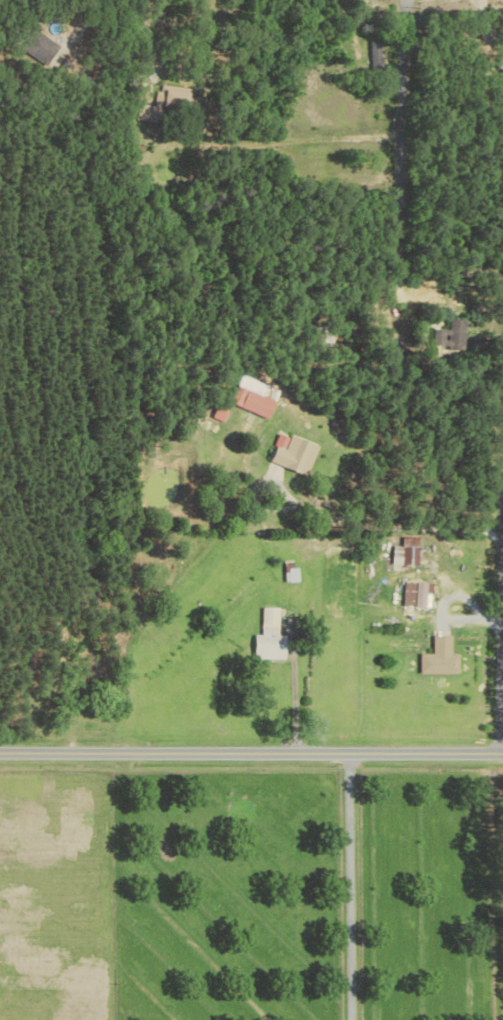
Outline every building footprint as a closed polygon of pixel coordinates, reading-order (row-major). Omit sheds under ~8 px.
[(20,49),(53,69),(60,56),(52,51),(56,45),(32,30),(20,49)] [(135,120),(159,123),(162,100),(191,104),(192,90),(156,85),(153,106),(137,104),(135,120)] [(465,320),(449,321),(449,329),(435,329),(436,347),(466,347),(465,320)] [(232,403),(270,418),(281,390),(243,375),(232,403)] [(321,445),(293,434),(291,437),(282,434),(272,461),(309,476),(321,445)] [(421,538),(405,537),(404,546),(395,546),(394,564),(420,565),(421,538)] [(433,582),(406,581),(405,606),(432,607),(433,582)] [(288,659),(289,635),(281,635),(282,607),(265,607),(265,634),(258,634),(257,659),(288,659)] [(422,674),(461,673),(461,654),(454,654),(453,635),(435,635),(435,653),(422,654),(422,674)]
